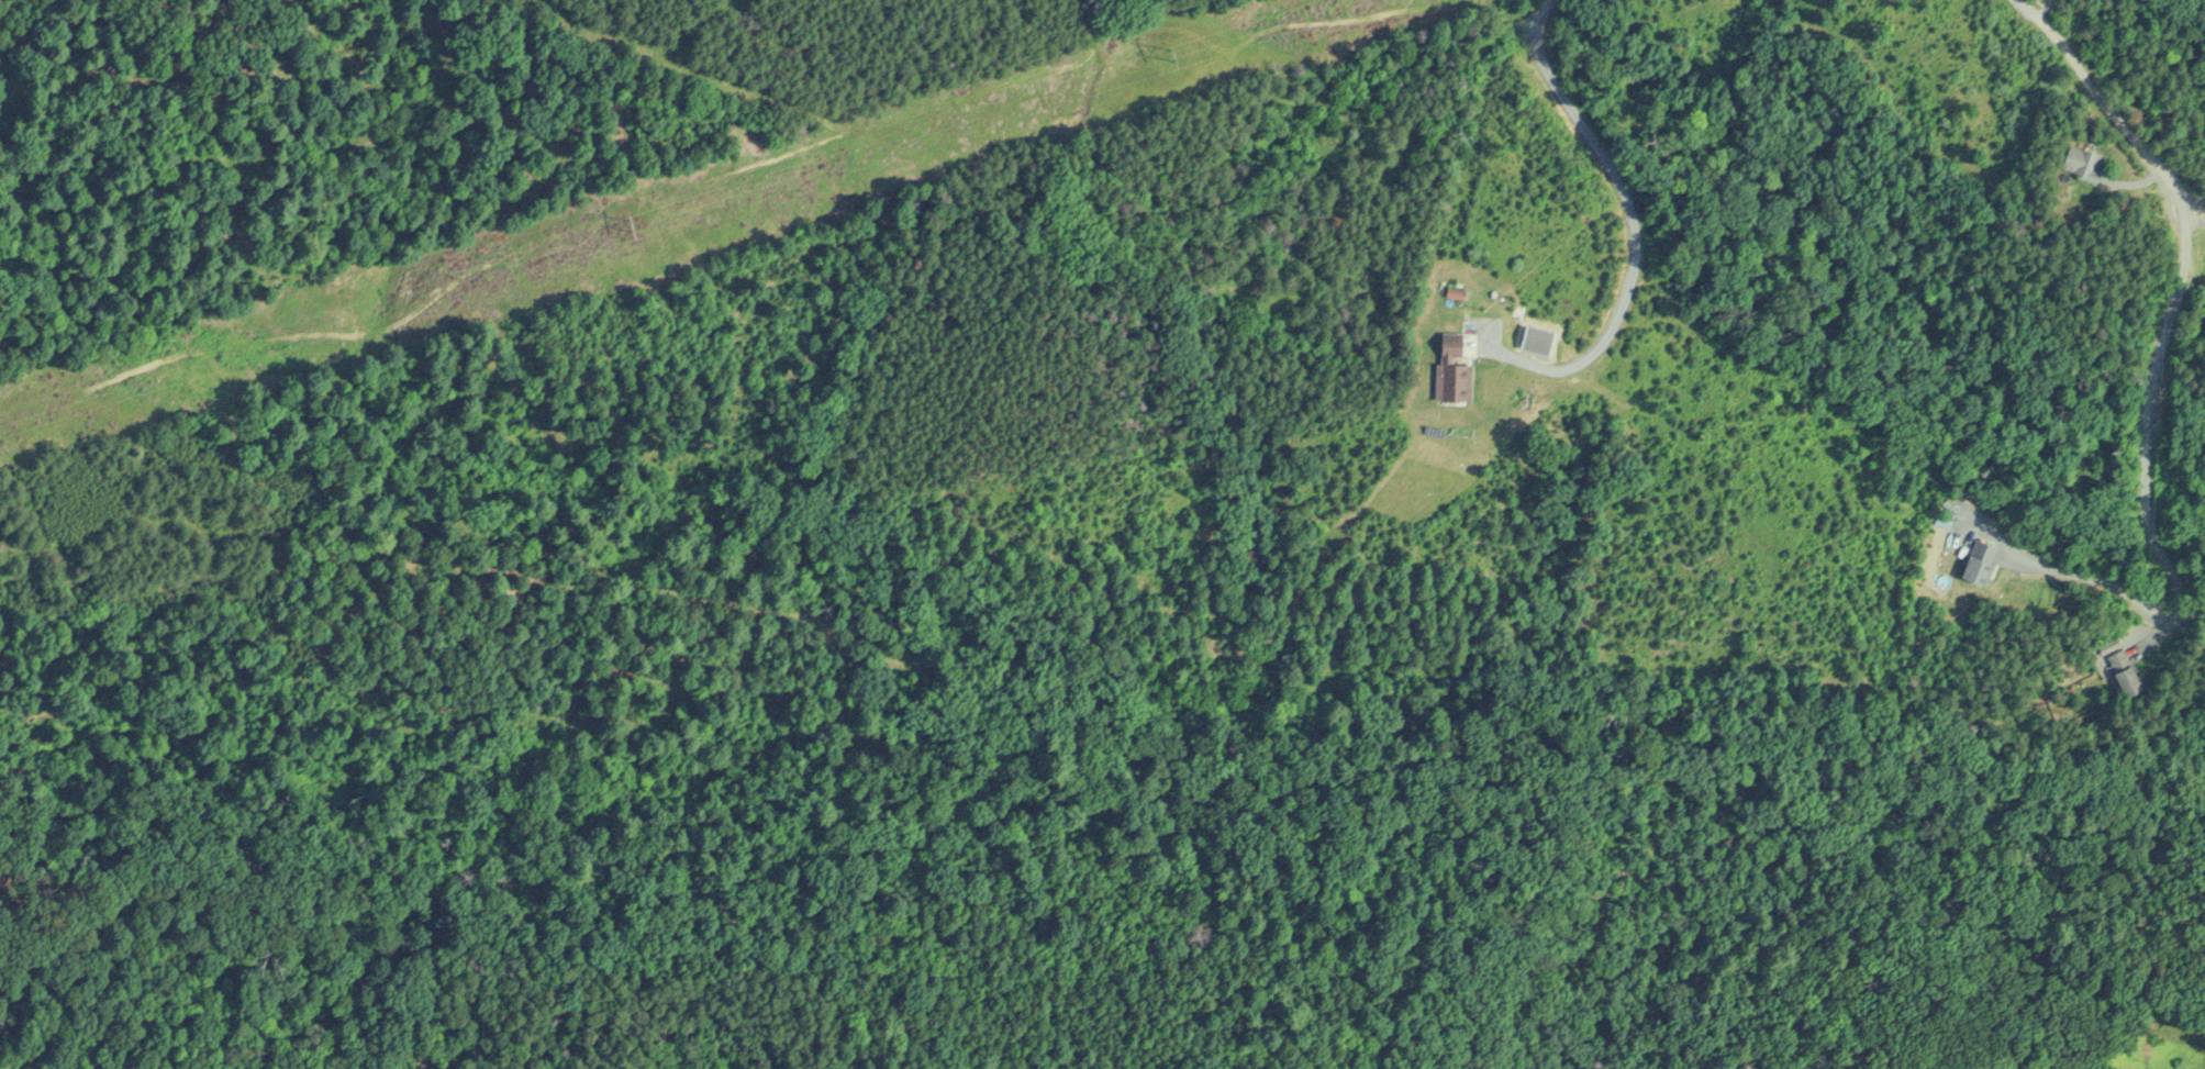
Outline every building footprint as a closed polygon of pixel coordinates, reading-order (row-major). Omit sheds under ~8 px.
[(2090,181),(2099,154),(2064,142),(2055,169),(2090,181)] [(1461,399),(1464,361),(1454,361),(1455,333),(1432,332),(1429,397),(1461,399)] [(1993,543),(1966,536),(1955,580),(1983,587),(1993,543)] [(2098,644),(2119,696),(2140,687),(2119,635),(2098,644)]
